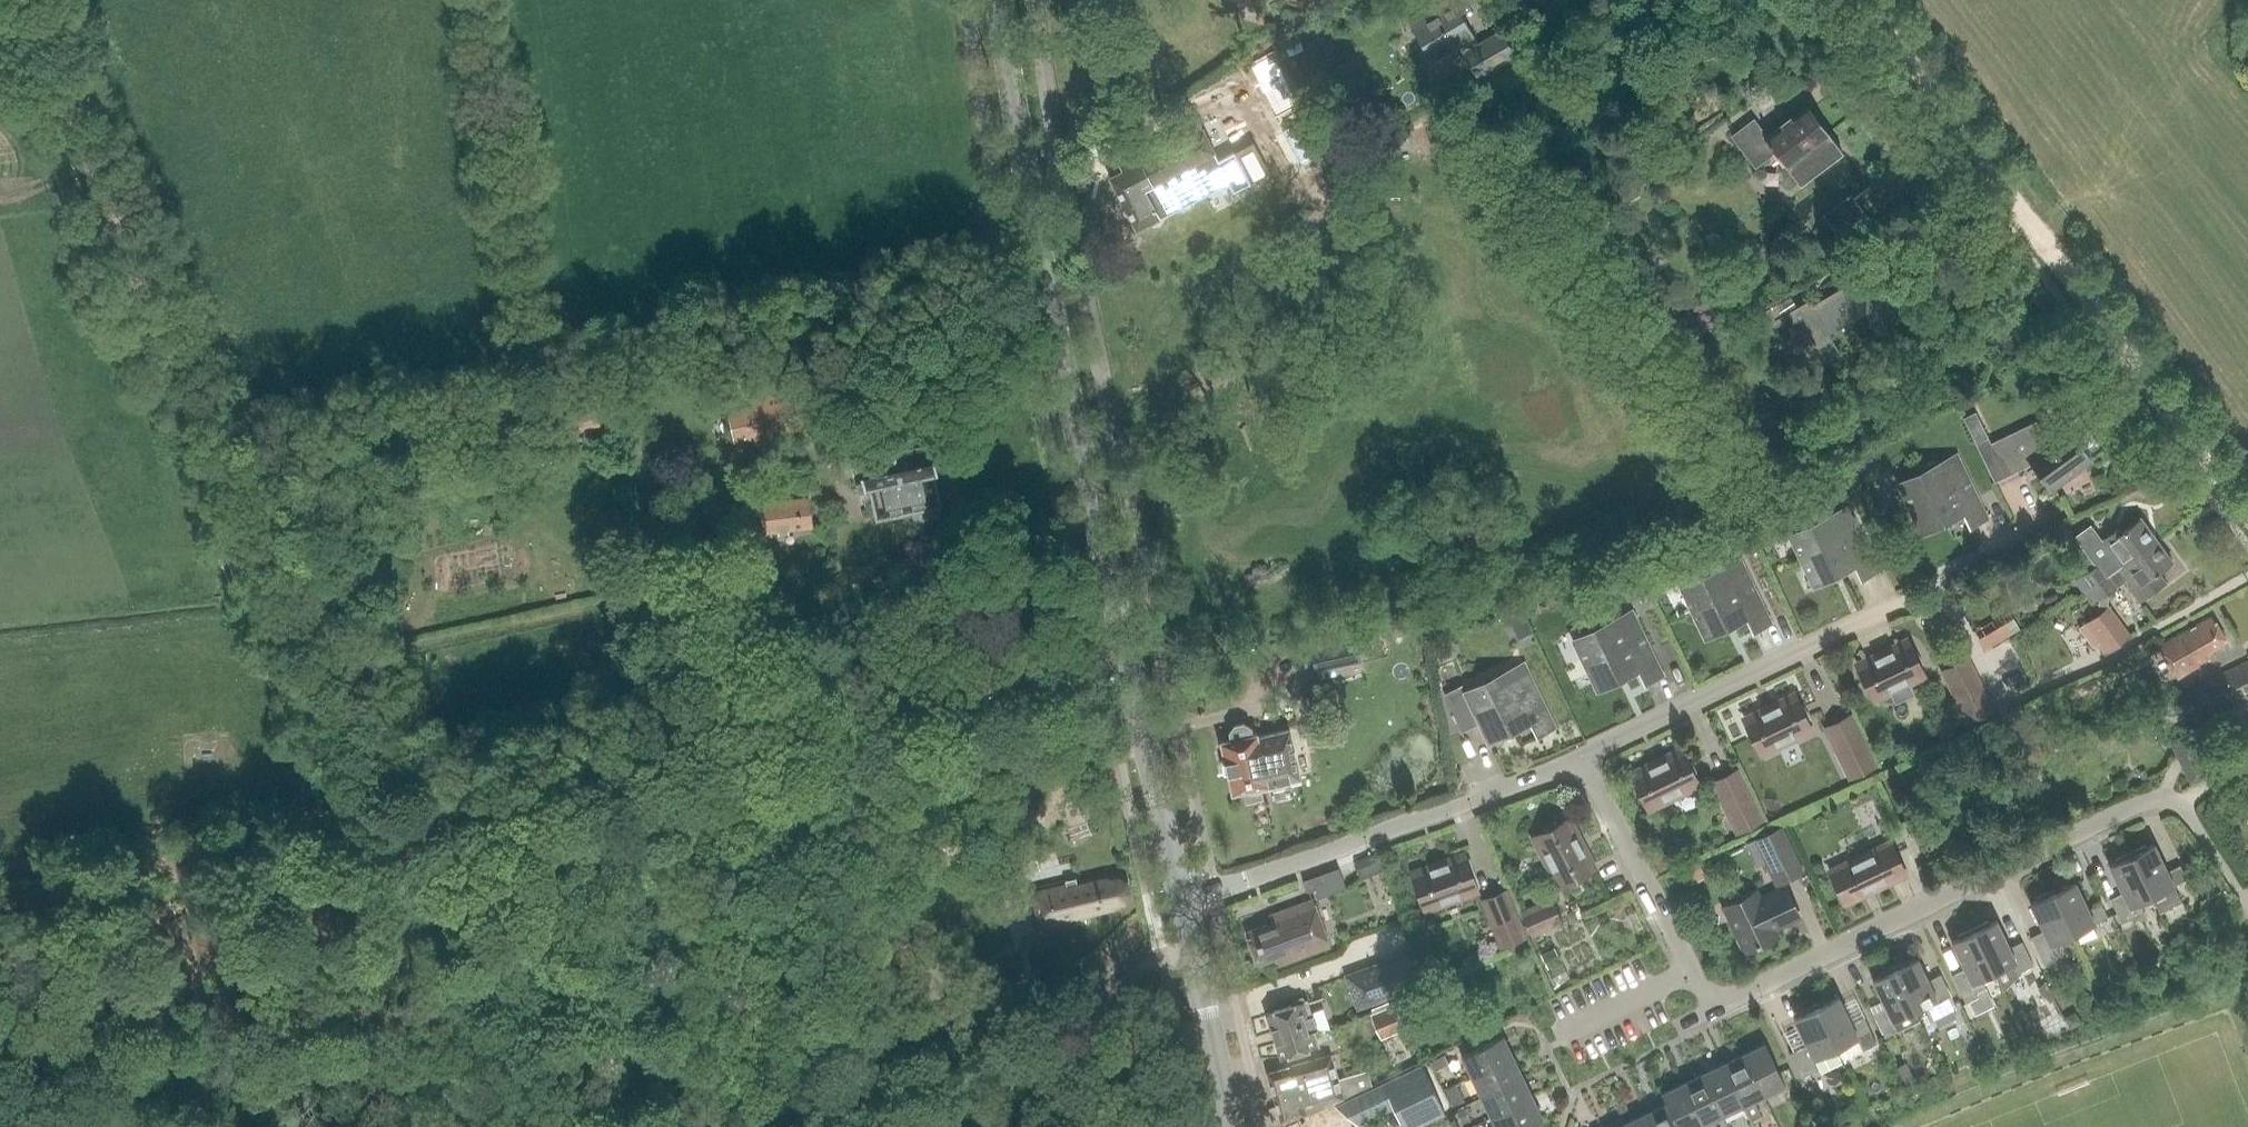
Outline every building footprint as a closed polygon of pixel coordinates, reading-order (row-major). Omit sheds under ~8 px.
[(1461,17),(1457,19),(1448,5),(1411,28),(1420,42),(1425,39),(1437,59),(1458,46),(1478,78),(1515,55),(1500,31),(1478,44),(1461,17)] [(1260,63),(1250,68),(1280,126),(1304,114),(1281,69),(1267,76),(1260,63)] [(1754,119),(1732,136),(1756,168),(1776,152),(1800,183),(1842,151),(1809,108),(1769,139),(1754,119)] [(1234,154),(1218,162),(1203,132),(1122,173),(1126,180),(1114,186),(1137,231),(1160,220),(1160,219),(1230,183),(1234,192),(1250,184),(1234,154)] [(1851,194),(1823,215),(1843,242),(1871,221),(1851,194)] [(1770,310),(1745,332),(1762,346),(1784,334),(1794,350),(1800,347),(1813,369),(1839,353),(1826,331),(1864,309),(1877,331),(1903,316),(1883,280),(1875,284),(1869,274),(1814,305),(1811,300),(1797,308),(1791,296),(1775,305),(1776,306),(1770,310)] [(810,389),(752,398),(753,406),(728,411),(735,445),(818,428),(810,389)] [(591,391),(551,400),(559,435),(599,426),(591,391)] [(1968,415),(1963,418),(1976,445),(1988,439),(1975,412),(1968,415)] [(2067,428),(2059,434),(2045,416),(2043,417),(1990,443),(2006,477),(2008,476),(2007,475),(2028,459),(2051,490),(2061,483),(2063,485),(2077,474),(2075,472),(2091,460),(2087,455),(2100,446),(2088,430),(2076,439),(2067,428)] [(864,497),(873,495),(878,518),(912,510),(915,523),(941,517),(938,505),(939,505),(932,471),(936,470),(930,443),(861,458),(868,488),(862,489),(864,497)] [(1956,455),(1898,483),(1922,534),(1939,525),(1936,520),(1961,508),(1970,527),(1987,519),(1956,455)] [(767,535),(778,533),(779,537),(790,536),(789,532),(814,528),(810,496),(763,502),(767,535)] [(1848,507),(1789,535),(1814,586),(1831,578),(1828,572),(1852,560),(1862,579),(1879,571),(1848,507)] [(2122,532),(2119,527),(2102,539),(2091,524),(2075,536),(2094,562),(2080,572),(2092,587),(2156,540),(2140,518),(2122,532)] [(2092,587),(2098,596),(2123,577),(2138,598),(2164,578),(2156,568),(2169,558),(2156,540),(2092,587)] [(1740,559),(1681,587),(1706,638),(1723,630),(1720,624),(1744,612),(1754,632),(1771,624),(1740,559)] [(2109,607),(2079,629),(2093,648),(2096,645),(2104,656),(2131,637),(2109,607)] [(1632,611),(1573,640),(1598,690),(1615,682),(1612,676),(1636,665),(1645,684),(1663,676),(1632,611)] [(2212,616),(2159,647),(2177,678),(2199,665),(2198,664),(2212,656),(2210,652),(2227,642),(2212,616)] [(1526,619),(1509,627),(1516,643),(1534,634),(1526,619)] [(2013,620),(1984,636),(1990,648),(2019,631),(2013,620)] [(1356,638),(1310,647),(1315,671),(1361,661),(1356,638)] [(1913,693),(1908,684),(1923,676),(1906,641),(1858,664),(1875,700),(1889,693),(1894,702),(1913,693)] [(1991,708),(1968,660),(1944,672),(1967,720),(1991,708)] [(2177,696),(2192,725),(2227,708),(2228,708),(2228,707),(2247,698),(2244,692),(2247,690),(2247,661),(2177,696)] [(1466,691),(1464,686),(1445,694),(1462,730),(1480,722),(1489,742),(1506,734),(1504,729),(1528,717),(1537,736),(1555,728),(1524,663),(1466,691)] [(1745,719),(1762,754),(1810,731),(1793,695),(1745,719)] [(1851,717),(1826,729),(1850,777),(1874,765),(1851,717)] [(1229,732),(1231,740),(1221,742),(1233,793),(1243,791),(1246,803),(1264,799),(1261,787),(1300,778),(1295,758),(1311,755),(1305,727),(1258,737),(1257,733),(1252,735),(1251,729),(1243,725),(1235,727),(1229,732)] [(2190,786),(2219,773),(2199,729),(2170,742),(2190,786)] [(1632,773),(1650,809),(1698,786),(1680,750),(1632,773)] [(1761,820),(1738,771),(1714,783),(1737,831),(1761,820)] [(1594,868),(1570,820),(1535,838),(1559,886),(1594,868)] [(1917,821),(1904,827),(1910,839),(1923,833),(1917,821)] [(1802,873),(1779,828),(1753,842),(1776,887),(1802,873)] [(1038,842),(1007,847),(1012,872),(1042,867),(1038,842)] [(1890,843),(1830,872),(1845,903),(1905,874),(1890,843)] [(2146,845),(2130,852),(2151,896),(2187,879),(2180,865),(2167,871),(2154,844),(2147,847),(2146,845)] [(2144,912),(2139,902),(2151,896),(2130,852),(2115,859),(2116,862),(2109,865),(2122,893),(2110,899),(2121,923),(2144,912)] [(1463,855),(1413,873),(1426,910),(1477,892),(1463,855)] [(1381,858),(1356,869),(1360,879),(1386,869),(1381,858)] [(1324,873),(1303,881),(1307,893),(1315,890),(1318,899),(1331,894),(1324,873)] [(1076,879),(1032,888),(1042,932),(1086,922),(1085,916),(1115,909),(1114,903),(1122,901),(1127,894),(1125,886),(1118,882),(1109,884),(1107,876),(1077,883),(1076,879)] [(2068,885),(2067,883),(2051,890),(2072,934),(2108,917),(2101,903),(2088,909),(2075,882),(2068,885)] [(1759,900),(1756,893),(1725,908),(1746,950),(1776,936),(1773,928),(1798,916),(1785,888),(1759,900)] [(2060,940),(2072,934),(2051,890),(2036,898),(2037,900),(2030,903),(2044,931),(2031,937),(2044,965),(2067,954),(2060,940)] [(1525,937),(1506,891),(1484,900),(1502,946),(1525,937)] [(2231,910),(2218,891),(2213,921),(2231,910)] [(1557,898),(1527,912),(1538,935),(1568,921),(1557,898)] [(1270,915),(1273,923),(1247,933),(1259,964),(1277,958),(1279,965),(1330,947),(1313,900),(1270,915)] [(1994,972),(2002,990),(2020,971),(2034,965),(2022,941),(2009,947),(1996,920),(1989,923),(1988,921),(1972,928),(1994,972)] [(1981,978),(1994,972),(1972,928),(1957,936),(1958,938),(1951,941),(1965,969),(1952,975),(1966,1003),(1979,997),(1977,993),(1986,988),(1981,978)] [(1554,948),(1541,955),(1547,968),(1561,962),(1554,948)] [(1404,954),(1347,974),(1359,1008),(1416,988),(1425,985),(1413,951),(1404,954)] [(1909,959),(1893,966),(1917,1015),(1927,1010),(1929,1016),(1954,1003),(1941,975),(1928,981),(1917,958),(1910,961),(1909,959)] [(1919,1020),(1917,1015),(1893,966),(1878,974),(1879,976),(1872,979),(1886,1007),(1873,1013),(1885,1037),(1919,1020)] [(1396,1004),(1371,1014),(1381,1039),(1406,1029),(1411,1041),(1432,1032),(1417,995),(1396,1004)] [(1830,997),(1815,1004),(1841,1058),(1876,1041),(1864,1017),(1852,1024),(1838,996),(1831,999),(1830,997)] [(1267,1014),(1274,1035),(1311,1022),(1314,1021),(1307,1001),(1303,997),(1292,1000),(1291,1006),(1267,1014)] [(1790,1053),(1801,1077),(1841,1058),(1815,1004),(1799,1012),(1801,1014),(1794,1018),(1807,1045),(1790,1053)] [(1319,1046),(1311,1022),(1274,1035),(1281,1058),(1319,1046)] [(1462,1056),(1472,1077),(1513,1057),(1503,1036),(1462,1056)] [(1744,1054),(1764,1095),(1785,1085),(1765,1043),(1744,1054)] [(1754,1100),(1764,1095),(1744,1054),(1723,1064),(1744,1105),(1751,1120),(1762,1115),(1754,1100)] [(1292,1067),(1268,1074),(1282,1121),(1305,1114),(1306,1116),(1344,1099),(1372,1085),(1368,1070),(1338,1079),(1331,1056),(1292,1067)] [(1472,1077),(1482,1098),(1523,1078),(1513,1057),(1472,1077)] [(1334,1104),(1335,1105),(1347,1099),(1360,1124),(1395,1107),(1405,1126),(1418,1126),(1445,1113),(1420,1062),(1334,1104)] [(1723,1115),(1744,1105),(1723,1064),(1703,1073),(1723,1115)] [(1713,1120),(1723,1115),(1703,1073),(1683,1083),(1703,1125),(1704,1126),(1717,1126),(1713,1120)] [(1482,1098),(1492,1118),(1533,1098),(1523,1078),(1482,1098)] [(1468,1100),(1460,1083),(1447,1089),(1455,1106),(1468,1100)] [(1703,1125),(1683,1083),(1662,1093),(1667,1103),(1667,1104),(1678,1126),(1698,1126),(1703,1125)] [(1533,1098),(1492,1118),(1496,1126),(1525,1126),(1533,1123),(1543,1119),(1533,1098)] [(1667,1104),(1667,1103),(1647,1113),(1653,1126),(1678,1126),(1667,1104)] [(1474,1120),(1468,1106),(1460,1110),(1466,1124),(1474,1120)] [(1647,1113),(1626,1123),(1628,1126),(1653,1126),(1647,1113)] [(1812,1117),(1807,1119),(1811,1126),(1817,1126),(1812,1117)]
